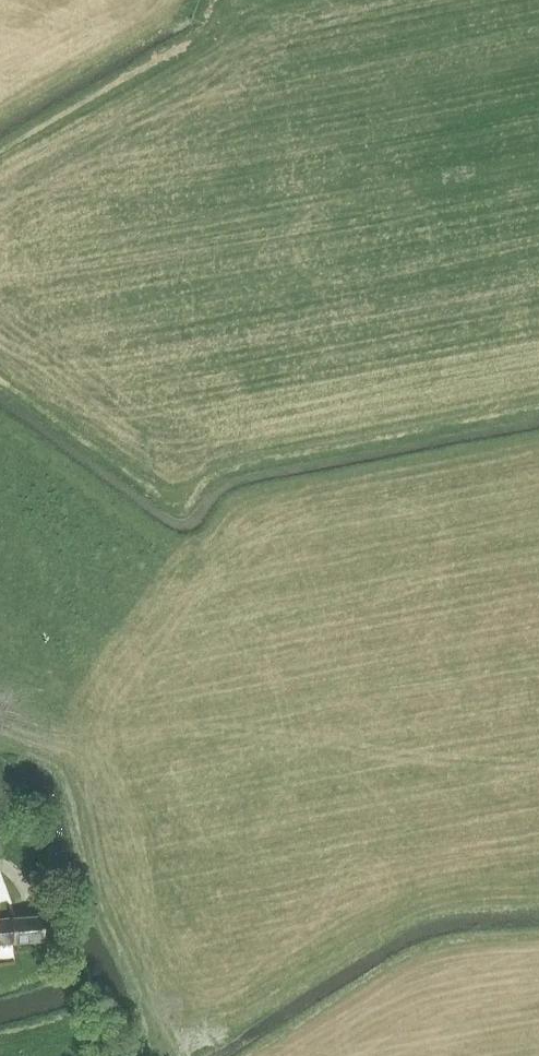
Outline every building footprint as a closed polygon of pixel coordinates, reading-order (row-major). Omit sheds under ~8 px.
[(44,941),(42,916),(0,919),(0,945),(44,941)]
